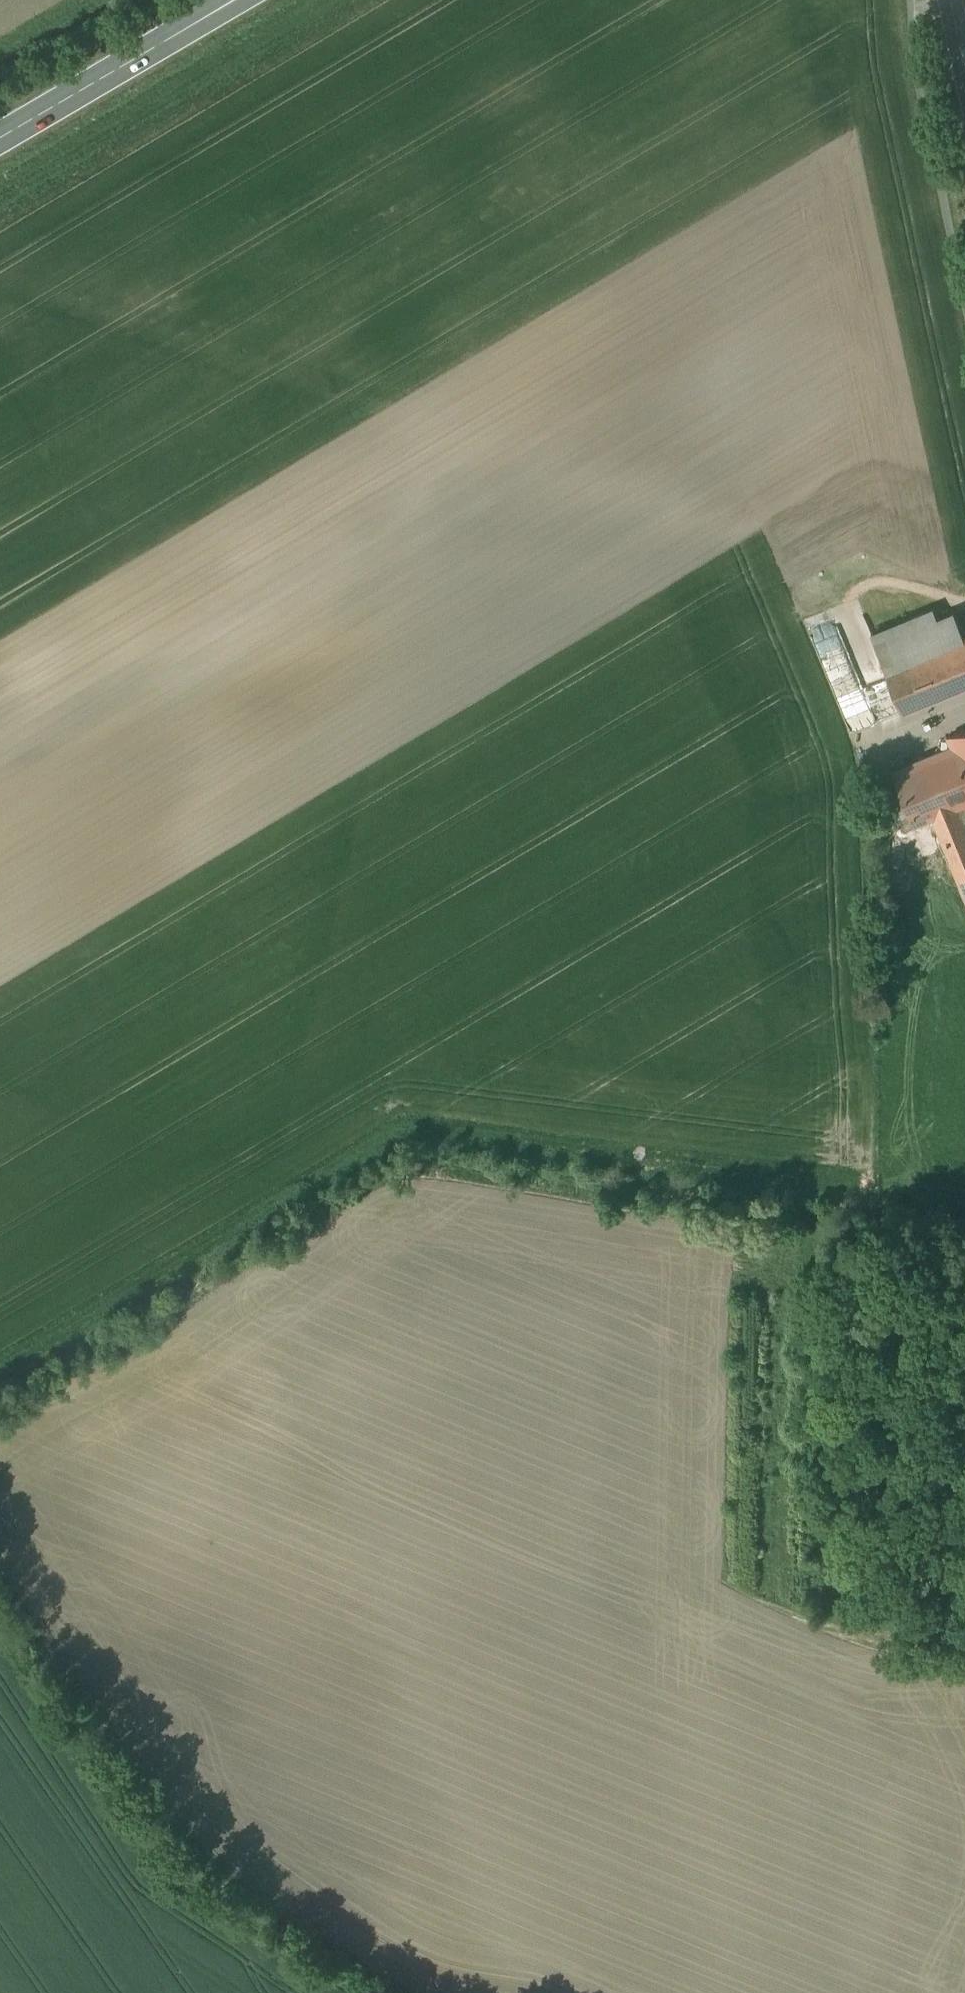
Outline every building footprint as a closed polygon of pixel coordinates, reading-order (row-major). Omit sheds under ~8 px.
[(886,669),(961,639),(951,614),(933,621),(929,610),(872,633),(886,669)] [(964,685),(964,638),(961,639),(886,669),(903,711),(964,685)] [(949,736),(953,747),(893,771),(915,824),(934,816),(964,892),(964,829),(962,822),(956,807),(964,803),(964,729),(949,736)] [(956,807),(962,822),(964,821),(964,803),(956,807)]
